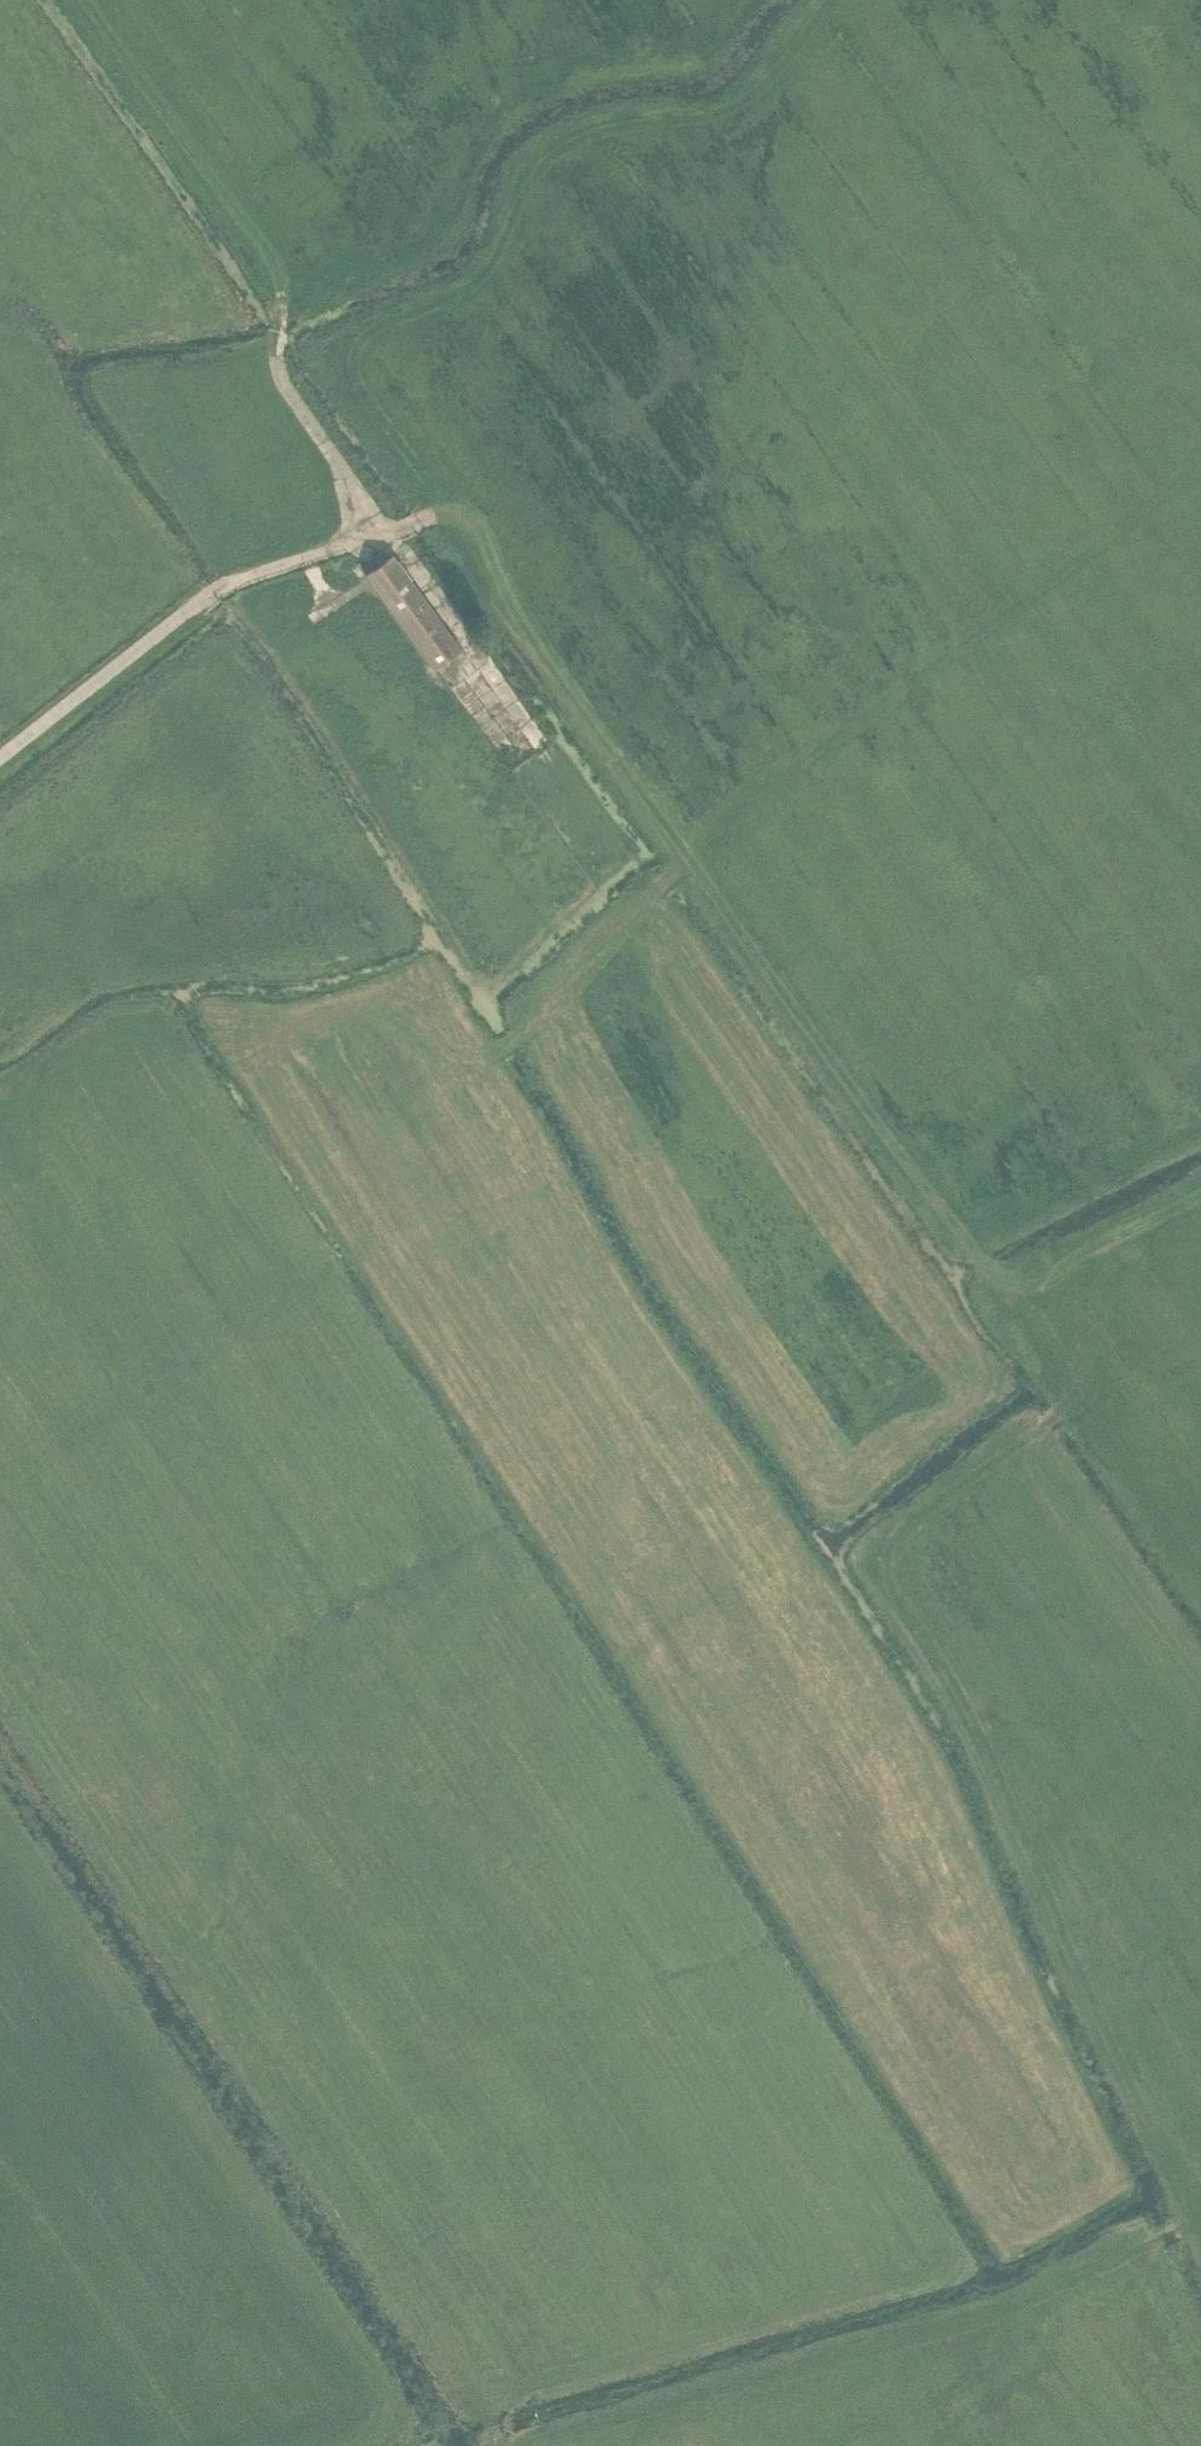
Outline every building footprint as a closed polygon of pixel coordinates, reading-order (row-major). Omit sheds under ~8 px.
[(434,669),(462,649),(390,552),(363,572),(434,669)] [(479,713),(490,739),(501,735),(490,709),(479,713)]
